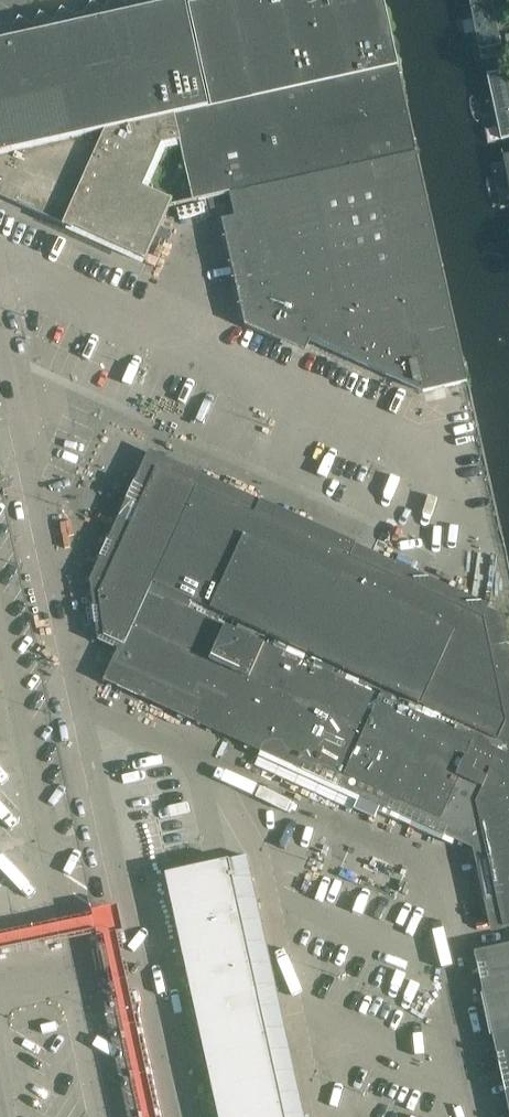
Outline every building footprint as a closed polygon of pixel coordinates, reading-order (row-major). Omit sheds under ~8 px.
[(159,7),(147,0),(130,0),(127,5),(118,0),(112,0),(105,10),(92,2),(84,15),(76,17),(62,8),(54,21),(41,13),(33,26),(20,18),(11,31),(13,40),(159,7)] [(385,0),(231,0),(253,99),(399,67),(400,67),(385,0)] [(499,0),(477,0),(489,62),(508,58),(508,48),(499,0)] [(13,40),(12,37),(0,39),(0,155),(106,132),(175,116),(181,143),(162,147),(144,188),(173,201),(172,205),(230,192),(210,109),(185,1),(159,7),(13,40)] [(399,67),(253,99),(210,109),(230,192),(417,150),(399,67)] [(489,75),(503,142),(508,141),(508,71),(489,75)] [(173,201),(144,188),(162,147),(181,143),(175,116),(106,132),(65,222),(63,227),(73,231),(74,228),(115,246),(114,249),(144,263),(144,261),(146,262),(172,205),(173,201)] [(106,132),(0,155),(0,188),(1,188),(2,186),(10,189),(7,195),(65,222),(106,132)] [(468,382),(417,150),(230,192),(235,216),(257,317),(424,392),(468,382)] [(125,645),(153,583),(176,534),(172,533),(177,523),(180,525),(197,487),(157,469),(99,595),(104,636),(125,645)] [(504,616),(508,606),(493,599),(489,609),(355,548),(357,544),(262,500),(255,513),(197,487),(180,525),(177,523),(172,533),(176,534),(153,583),(508,746),(508,639),(504,616)] [(381,697),(508,756),(508,746),(153,583),(125,645),(114,671),(153,689),(189,610),(227,627),(265,644),(303,662),(341,679),(305,758),(345,776),(381,697)] [(191,706),(227,627),(189,610),(153,689),(191,706)] [(229,723),(265,644),(227,627),(191,706),(229,723)] [(267,741),(303,662),(265,644),(229,723),(267,741)] [(305,758),(341,679),(303,662),(267,741),(305,758)] [(381,697),(345,776),(461,829),(481,825),(503,928),(508,927),(508,756),(381,697)] [(186,969),(268,951),(248,857),(165,875),(186,969)] [(486,950),(508,1055),(508,945),(486,950)] [(186,969),(206,1061),(288,1043),(268,951),(186,969)] [(218,1116),(304,1116),(288,1043),(206,1061),(218,1116)]
